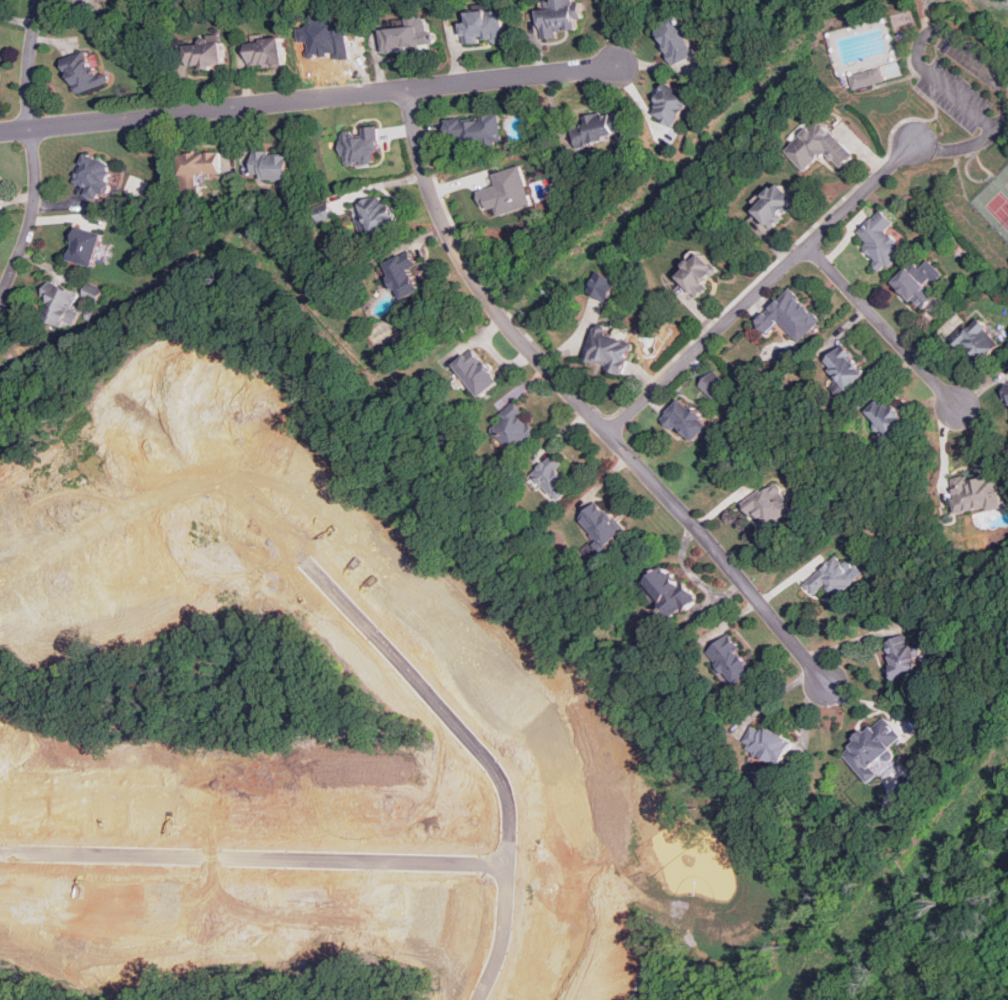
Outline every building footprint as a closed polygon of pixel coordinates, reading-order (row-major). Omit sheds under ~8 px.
[(558,31),(579,29),(577,0),(553,0),(554,8),(539,9),(541,38),(558,37),(558,31)] [(464,44),(504,42),(503,10),(467,11),(468,22),(463,22),(464,44)] [(656,27),(673,66),(698,55),(680,16),(656,27)] [(405,26),(383,27),(383,52),(432,51),(432,17),(405,17),(405,26)] [(247,39),(247,67),(284,67),(284,39),(247,39)] [(224,66),(223,42),(185,43),(186,67),(224,66)] [(111,82),(106,68),(100,70),(93,52),(63,63),(75,95),(111,82)] [(853,90),(884,81),(880,67),(849,76),(853,90)] [(650,114),(676,127),(691,97),(665,84),(650,114)] [(575,145),(624,137),(620,111),(571,119),(575,145)] [(502,144),(500,115),(445,119),(446,127),(447,139),(463,137),(463,147),(502,144)] [(785,149),(805,171),(827,152),(841,167),(855,155),(821,117),(785,149)] [(377,127),(361,127),(362,134),(342,134),(343,164),(378,163),(377,127)] [(289,189),(290,152),(252,151),(252,174),(260,174),(260,180),(279,180),(279,189),(289,189)] [(220,152),(179,152),(179,175),(220,175),(220,152)] [(102,199),(113,163),(83,154),(72,190),(102,199)] [(499,215),(533,205),(522,164),(492,172),(493,176),(495,184),(478,189),(484,210),(496,206),(499,215)] [(801,201),(782,181),(766,195),(768,197),(755,209),(772,228),(801,201)] [(397,225),(383,193),(357,204),(372,236),(397,225)] [(896,222),(884,208),(859,231),(869,242),(864,247),(876,260),(873,263),(881,271),(906,249),(888,229),(896,222)] [(92,267),(102,234),(75,226),(66,259),(92,267)] [(417,266),(410,251),(383,263),(400,300),(420,290),(410,269),(417,266)] [(678,275),(699,298),(711,286),(707,283),(721,270),(703,251),(678,275)] [(895,280),(922,309),(937,296),(929,287),(944,273),(930,257),(915,271),(910,266),(895,280)] [(621,280),(599,270),(589,292),(600,296),(610,301),(621,280)] [(76,328),(80,310),(75,309),(79,291),(46,283),(42,297),(49,298),(44,319),(76,328)] [(104,289),(89,283),(84,295),(98,302),(104,289)] [(781,322),(799,342),(822,320),(792,288),(756,321),(768,334),(781,322)] [(972,328),(967,323),(955,336),(983,361),(1003,339),(980,319),(972,328)] [(625,373),(627,366),(636,339),(595,327),(585,360),(625,373)] [(869,371),(843,344),(827,360),(834,367),(830,371),(840,381),(833,388),(841,397),(869,371)] [(502,380),(475,347),(455,363),(482,396),(502,380)] [(700,384),(713,399),(729,384),(715,369),(700,384)] [(895,404),(893,405),(884,396),(868,410),(878,422),(874,425),(889,442),(911,423),(895,404)] [(678,424),(696,441),(712,424),(682,397),(662,418),(674,429),(678,424)] [(492,429),(514,452),(537,431),(521,413),(525,410),(515,400),(500,414),(504,418),(492,429)] [(560,500),(577,484),(560,466),(564,462),(555,453),(534,473),(560,500)] [(1006,507),(996,471),(953,482),(957,497),(953,497),(958,514),(988,506),(990,511),(1006,507)] [(795,510),(789,501),(794,497),(780,478),(745,503),(754,515),(760,511),(766,520),(763,522),(769,529),(795,510)] [(604,552),(627,530),(598,501),(581,518),(601,538),(596,543),(604,552)] [(865,574),(850,558),(845,563),(836,554),(804,583),(815,595),(829,582),(841,595),(865,574)] [(647,581),(675,615),(684,607),(686,611),(699,600),(668,563),(647,581)] [(885,641),(898,680),(923,671),(910,632),(885,641)] [(729,634),(708,651),(736,686),(757,669),(729,634)] [(870,782),(880,773),(879,771),(897,754),(890,747),(903,736),(884,715),(843,752),(870,782)] [(766,726),(764,730),(752,725),(743,747),(784,764),(795,739),(766,726)]
